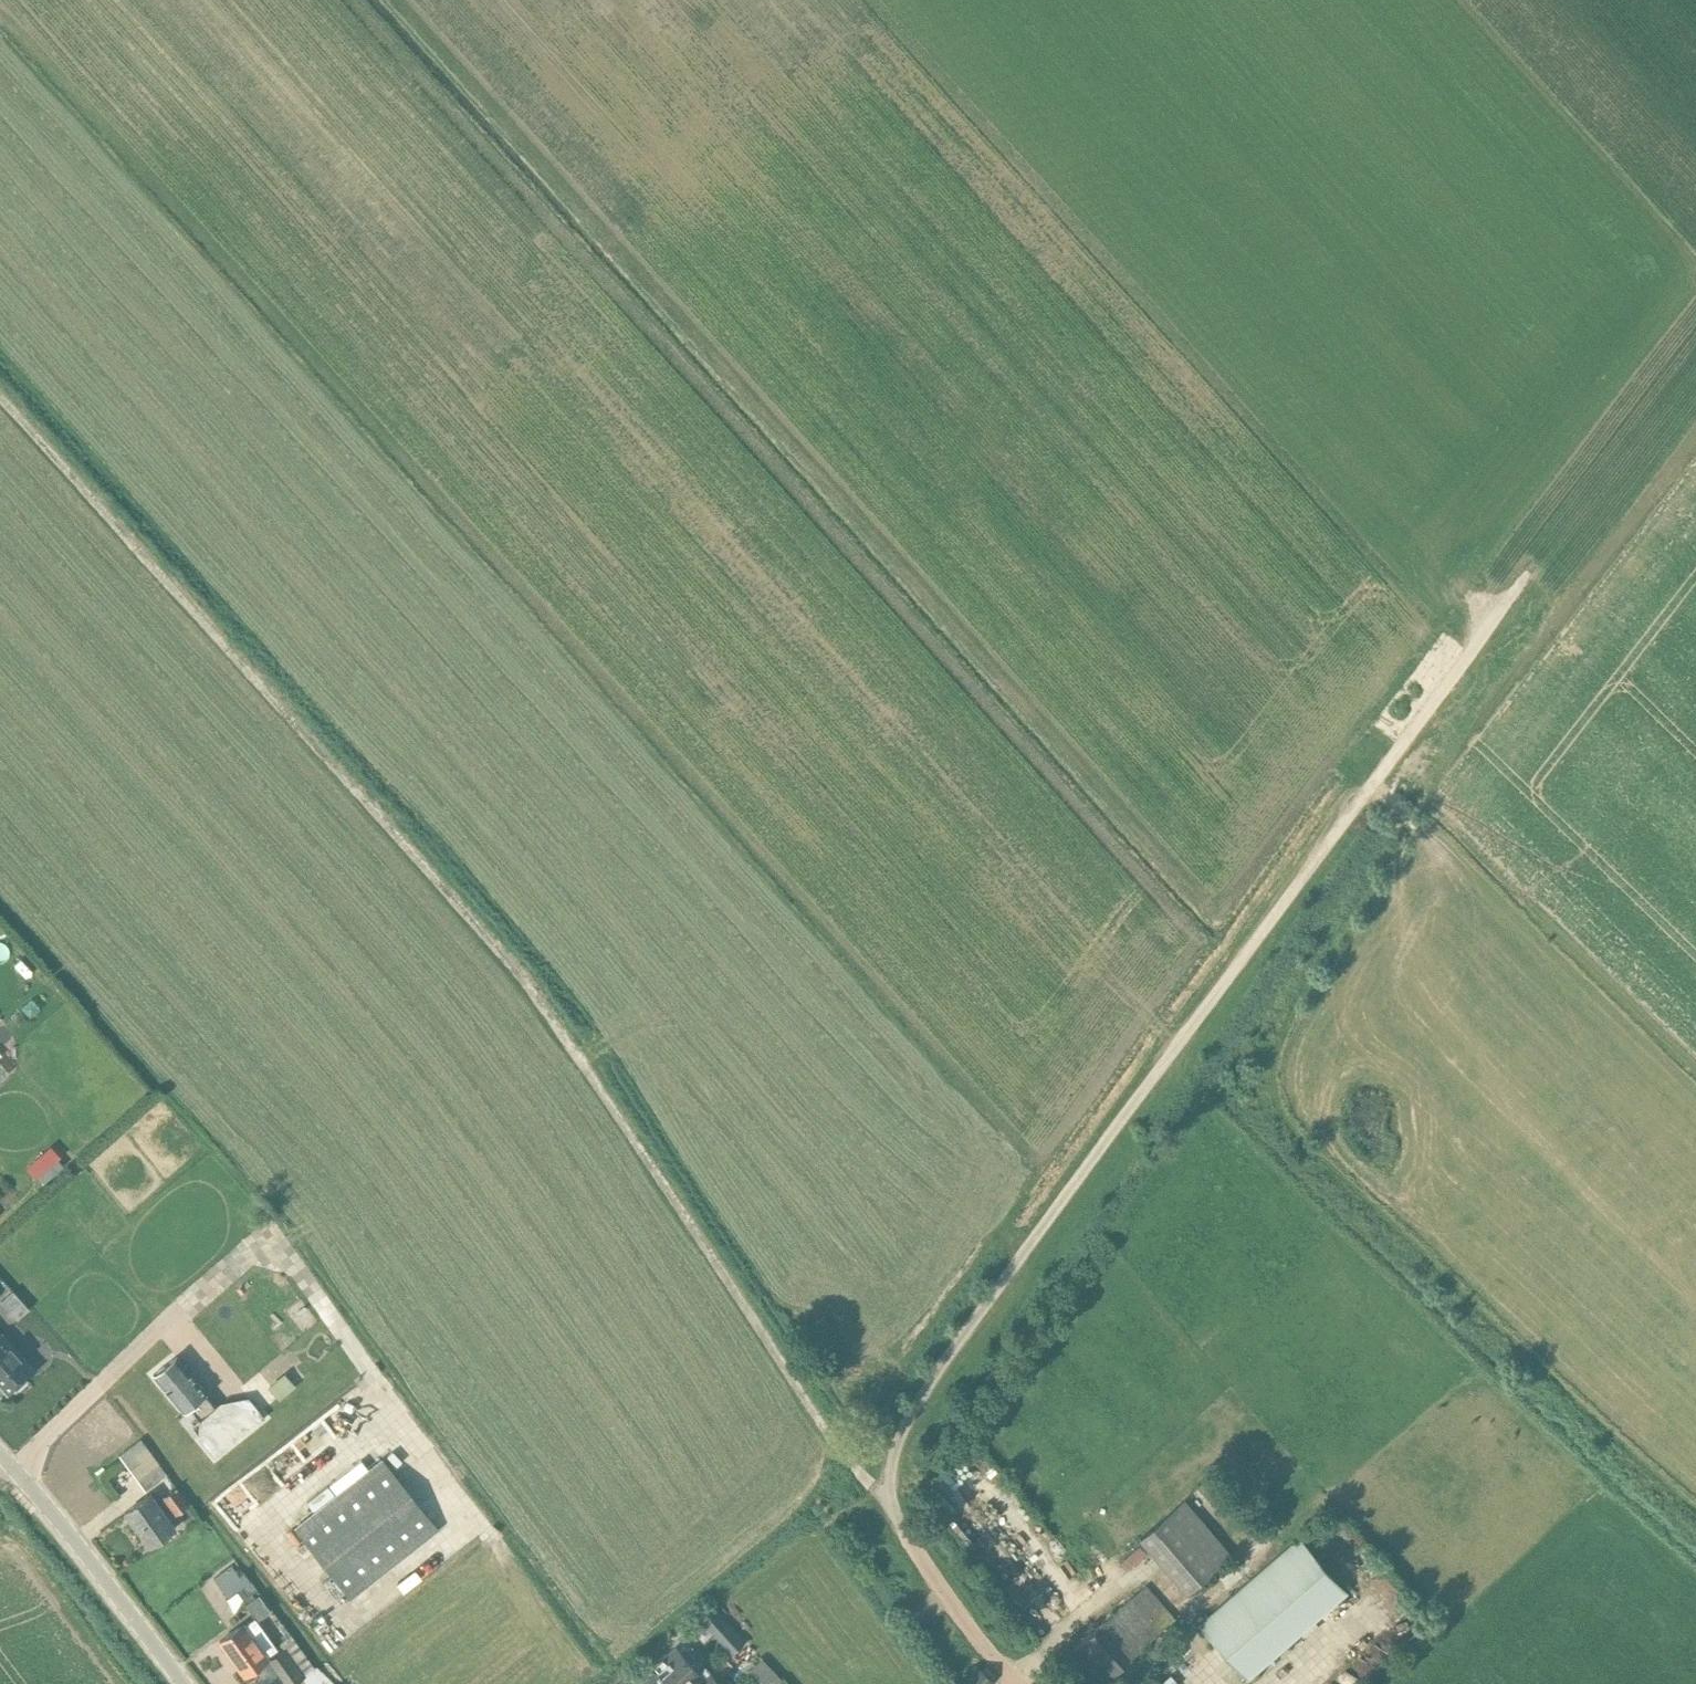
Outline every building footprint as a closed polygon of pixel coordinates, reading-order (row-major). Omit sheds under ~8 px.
[(12,1074),(0,1061),(0,1084),(12,1074)] [(44,1180),(70,1158),(56,1141),(30,1163),(44,1180)] [(3,1388),(8,1388),(9,1390),(34,1369),(3,1334),(0,1336),(0,1335),(0,1385),(3,1388)] [(207,1392),(177,1355),(153,1374),(183,1411),(189,1406),(208,1429),(191,1443),(205,1460),(218,1477),(278,1428),(251,1394),(224,1417),(205,1394),(207,1392)] [(268,1380),(278,1397),(303,1380),(293,1363),(268,1380)] [(146,1490),(167,1474),(141,1439),(119,1454),(146,1490)] [(439,1530),(382,1458),(295,1528),(351,1599),(439,1530)] [(176,1515),(189,1505),(175,1487),(162,1496),(176,1515)] [(175,1526),(152,1493),(125,1512),(148,1545),(175,1526)] [(1139,1538),(1185,1594),(1229,1558),(1184,1502),(1139,1538)] [(1198,1623),(1247,1680),(1347,1593),(1298,1537),(1198,1623)] [(239,1569),(236,1565),(215,1579),(228,1598),(253,1582),(248,1575),(245,1577),(239,1569)] [(329,1574),(321,1581),(338,1602),(346,1595),(329,1574)] [(1147,1585),(1129,1600),(1074,1648),(1102,1681),(1176,1618),(1147,1585)] [(747,1641),(715,1606),(701,1619),(733,1653),(747,1641)] [(238,1629),(237,1628),(220,1641),(244,1675),(262,1662),(261,1660),(278,1648),(256,1617),(238,1629)] [(284,1652),(269,1663),(283,1683),(294,1683),(316,1669),(291,1634),(278,1643),(284,1652)] [(676,1648),(663,1659),(666,1662),(645,1681),(648,1683),(720,1683),(709,1672),(703,1678),(676,1648)] [(750,1669),(764,1683),(778,1683),(783,1679),(762,1658),(750,1669)] [(964,1683),(992,1683),(994,1682),(979,1668),(964,1683)] [(625,1677),(632,1683),(640,1677),(633,1670),(625,1677)]
